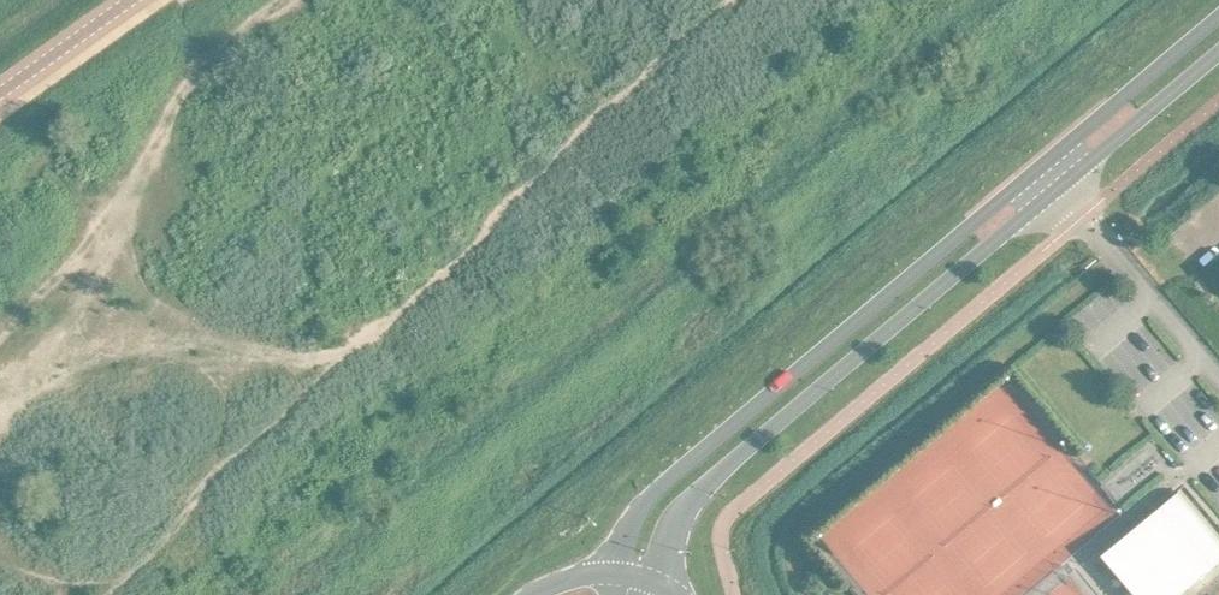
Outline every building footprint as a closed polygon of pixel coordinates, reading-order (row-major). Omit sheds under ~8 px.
[(1110,547),(1151,594),(1167,594),(1218,551),(1218,534),(1179,487),(1110,547)]
